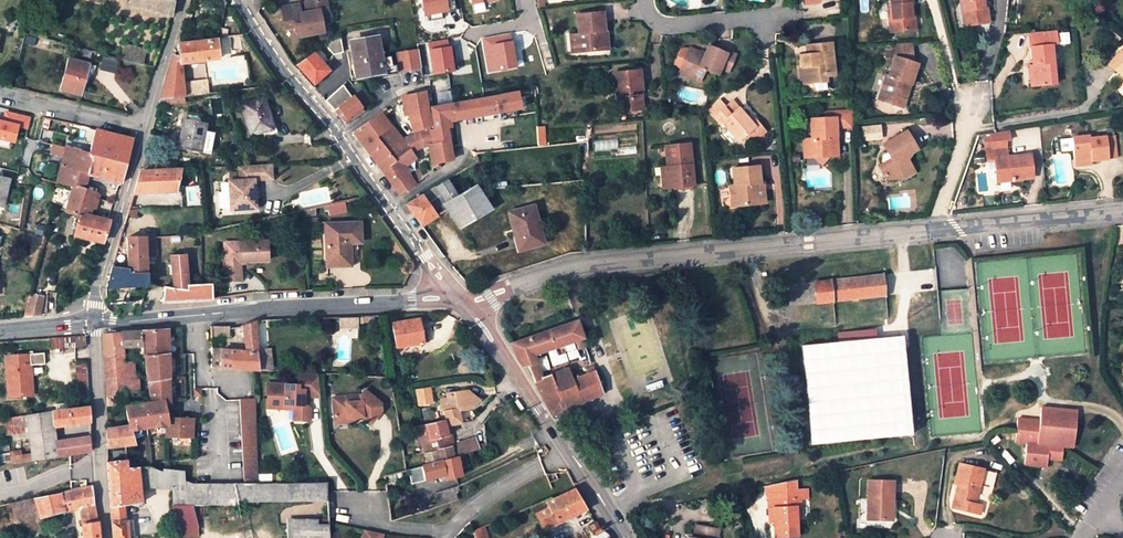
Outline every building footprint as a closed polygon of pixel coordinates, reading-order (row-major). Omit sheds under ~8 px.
[(130,5),(171,16),(174,0),(131,0),(130,5)] [(330,11),(328,0),(320,0),(307,2),(309,12),(301,13),(299,4),(282,7),(286,28),(296,26),(298,36),(324,32),(323,24),(321,12),(330,11)] [(453,0),(420,0),(421,6),(424,5),(425,12),(440,10),(439,3),(453,1),(453,0)] [(887,17),(888,30),(913,28),(912,15),(908,15),(907,2),(911,1),(911,0),(890,0),(891,4),(892,17),(887,17)] [(962,6),(957,7),(958,21),(985,18),(983,3),(979,4),(979,0),(961,0),(962,6)] [(332,22),(330,11),(321,12),(323,24),(332,22)] [(582,52),(605,49),(602,31),(606,30),(603,13),(577,16),(579,33),(582,52)] [(1032,62),(1035,82),(1055,80),(1051,41),(1055,41),(1054,27),(1029,29),(1032,62)] [(609,30),(606,30),(602,31),(605,49),(611,48),(609,30)] [(582,52),(579,33),(571,34),(574,53),(582,52)] [(511,34),(483,39),(489,72),(517,67),(511,34)] [(340,35),(326,44),(333,56),(343,52),(340,35)] [(351,41),(352,50),(356,75),(363,74),(383,71),(377,37),(351,41)] [(168,72),(181,72),(180,62),(220,59),(218,40),(177,43),(179,55),(173,55),(168,72)] [(455,71),(451,47),(449,47),(448,40),(429,43),(433,74),(455,71)] [(900,101),(907,103),(911,91),(908,90),(911,82),(913,83),(919,63),(914,60),(913,41),(896,43),(897,54),(894,63),(898,64),(893,79),(889,77),(883,94),(891,97),(889,101),(892,105),(894,106),(899,104),(900,101)] [(812,75),(813,81),(825,80),(824,74),(833,73),(830,42),(808,45),(809,54),(801,55),(802,65),(799,65),(800,77),(812,75)] [(120,60),(141,65),(146,49),(124,43),(120,60)] [(719,70),(725,54),(726,52),(709,44),(704,55),(689,48),(680,68),(688,71),(687,75),(701,80),(705,69),(718,74),(719,70)] [(670,63),(680,68),(689,48),(681,45),(677,46),(670,63)] [(1118,49),(1107,61),(1122,76),(1119,79),(1122,82),(1122,53),(1118,49)] [(364,77),(363,74),(356,75),(352,50),(347,51),(352,79),(364,77)] [(419,50),(397,53),(400,70),(421,67),(419,50)] [(315,52),(297,64),(315,84),(331,69),(315,52)] [(725,54),(719,70),(727,73),(733,57),(725,54)] [(117,72),(118,58),(102,57),(100,71),(117,72)] [(81,96),(86,77),(89,63),(69,58),(60,90),(81,96)] [(89,63),(86,77),(91,79),(95,65),(89,63)] [(642,89),(640,71),(613,73),(615,92),(617,92),(619,111),(642,108),(640,90),(642,89)] [(168,72),(165,84),(182,83),(181,72),(168,72)] [(208,80),(182,83),(184,96),(208,94),(208,80)] [(161,97),(184,96),(182,83),(165,84),(161,97)] [(432,144),(449,140),(447,127),(456,126),(455,119),(520,108),(517,92),(432,107),(431,114),(427,113),(426,92),(405,96),(410,115),(413,131),(429,128),(430,130),(432,144)] [(881,101),(892,105),(889,101),(891,97),(883,94),(881,101)] [(365,112),(354,95),(334,110),(347,125),(365,112)] [(264,99),(242,105),(251,136),(273,130),(264,99)] [(737,109),(740,106),(734,100),(731,103),(737,109)] [(904,110),(907,103),(900,101),(899,104),(894,106),(904,110)] [(723,110),(715,117),(721,124),(723,122),(739,141),(746,134),(753,142),(766,130),(759,122),(756,125),(751,120),(740,106),(737,109),(731,103),(723,110)] [(715,117),(723,110),(718,104),(710,111),(715,117)] [(815,155),(823,162),(829,154),(839,153),(838,126),(854,125),(854,123),(853,109),(826,111),(826,116),(812,117),(813,137),(805,138),(806,156),(815,155)] [(7,112),(5,122),(0,120),(0,137),(15,141),(19,125),(30,127),(32,118),(7,112)] [(400,195),(414,185),(410,179),(404,168),(413,161),(414,163),(417,162),(416,160),(417,159),(412,153),(403,140),(382,114),(353,133),(362,145),(385,175),(400,195)] [(53,119),(45,117),(42,128),(50,131),(53,119)] [(756,125),(759,122),(754,117),(751,120),(756,125)] [(204,125),(182,121),(177,147),(208,153),(211,135),(202,133),(204,125)] [(456,126),(447,127),(449,140),(458,139),(456,126)] [(880,126),(863,127),(864,136),(881,134),(880,126)] [(69,201),(66,211),(78,213),(77,215),(80,216),(75,235),(102,242),(104,236),(106,236),(110,222),(110,220),(89,216),(95,199),(99,200),(100,194),(85,190),(89,175),(123,182),(132,146),(134,139),(96,129),(89,153),(75,148),(76,144),(47,137),(46,142),(66,148),(60,166),(59,171),(57,176),(56,182),(73,187),(69,201)] [(994,157),(996,176),(1010,175),(1010,177),(1031,176),(1029,153),(1006,156),(1005,145),(1001,145),(1001,138),(1009,138),(1008,129),(989,132),(990,146),(986,147),(987,157),(994,157)] [(421,132),(422,146),(428,145),(432,144),(430,130),(421,132)] [(900,169),(903,176),(904,177),(915,170),(907,155),(917,148),(907,130),(885,144),(892,156),(880,164),(887,176),(888,176),(900,169)] [(422,146),(421,132),(403,140),(412,153),(422,146)] [(1090,155),(1090,157),(1106,155),(1104,133),(1090,135),(1087,133),(1071,135),(1073,156),(1090,155)] [(452,159),(449,140),(432,144),(435,162),(436,162),(440,161),(452,159)] [(49,163),(60,166),(66,148),(46,142),(44,151),(51,153),(49,163)] [(436,165),(436,162),(435,162),(432,144),(428,145),(432,166),(436,165)] [(672,167),(674,187),(695,185),(691,144),(667,147),(669,167),(672,167)] [(807,164),(823,162),(815,155),(806,156),(807,164)] [(274,178),(273,164),(240,166),(241,180),(230,181),(232,210),(257,208),(255,179),(274,178)] [(749,200),(764,198),(763,188),(760,186),(760,182),(762,182),(760,166),(735,169),(737,184),(732,185),(734,206),(750,204),(749,200)] [(672,167),(669,167),(661,168),(663,188),(674,187),(672,167)] [(134,193),(176,190),(181,168),(140,170),(134,193)] [(410,179),(414,185),(423,179),(419,173),(410,179)] [(3,207),(10,179),(0,177),(0,206),(3,207)] [(448,202),(457,196),(447,180),(437,186),(448,202)] [(422,226),(447,209),(448,208),(446,203),(448,202),(437,186),(407,205),(422,226)] [(448,208),(447,209),(460,227),(492,209),(478,188),(476,186),(457,196),(448,202),(446,203),(448,208)] [(346,200),(330,204),(332,214),(348,211),(346,200)] [(509,212),(515,234),(518,234),(521,248),(543,242),(533,206),(509,212)] [(354,242),(355,256),(358,256),(357,241),(360,241),(359,222),(326,224),(328,258),(350,257),(349,242),(354,242)] [(131,273),(147,273),(147,257),(147,237),(128,238),(128,269),(131,269),(131,273)] [(158,237),(147,237),(147,257),(158,257),(158,237)] [(268,241),(225,243),(226,281),(241,280),(240,261),(268,260),(268,241)] [(355,263),(355,256),(354,242),(349,242),(350,257),(328,258),(328,265),(355,263)] [(174,285),(189,285),(186,253),(171,255),(174,285)] [(107,288),(117,287),(137,286),(147,285),(147,273),(131,273),(131,269),(128,269),(112,266),(107,288)] [(935,266),(797,280),(799,300),(937,288),(935,266)] [(189,285),(174,285),(165,286),(165,287),(162,301),(212,299),(212,284),(201,284),(189,285)] [(26,316),(40,315),(44,298),(31,295),(26,316)] [(363,322),(363,316),(344,317),(344,326),(358,326),(358,322),(363,322)] [(419,318),(392,323),(397,348),(429,342),(426,327),(421,327),(419,318)] [(527,365),(534,382),(533,382),(552,414),(594,395),(601,392),(591,363),(584,365),(587,372),(584,373),(571,378),(567,368),(541,379),(535,363),(532,354),(572,341),(574,348),(585,345),(576,319),(511,343),(518,358),(523,365),(527,365)] [(246,351),(212,350),(212,367),(254,369),(259,370),(255,320),(241,325),(242,332),(244,332),(246,351)] [(339,361),(360,360),(358,327),(337,329),(339,361)] [(129,426),(131,430),(166,425),(166,437),(188,438),(188,418),(168,417),(165,401),(170,401),(168,330),(141,332),(142,346),(142,358),(145,358),(147,374),(152,402),(126,407),(129,426)] [(141,332),(121,333),(119,347),(136,346),(142,346),(141,332)] [(139,361),(136,346),(119,347),(121,333),(103,334),(105,375),(106,405),(111,405),(112,409),(125,406),(125,391),(138,392),(139,380),(136,380),(134,362),(123,363),(123,361),(139,361)] [(848,341),(803,344),(811,443),(856,437),(913,434),(901,335),(848,341)] [(53,348),(87,346),(86,336),(52,339),(53,348)] [(272,349),(258,350),(259,370),(273,369),(272,349)] [(32,354),(8,355),(11,399),(35,398),(32,354)] [(79,396),(90,396),(88,361),(77,362),(79,396)] [(299,383),(269,381),(268,408),(295,409),(295,420),(311,421),(311,407),(310,406),(310,394),(321,395),(319,373),(300,372),(299,383)] [(361,395),(334,397),(336,416),(349,415),(349,420),(359,419),(358,412),(364,411),(364,414),(371,419),(381,406),(380,401),(365,389),(361,395)] [(448,425),(450,425),(462,423),(458,410),(467,409),(479,400),(473,395),(467,391),(448,394),(448,399),(441,401),(444,411),(445,415),(446,419),(448,425)] [(239,400),(243,483),(260,483),(255,399),(239,400)] [(1040,460),(1046,461),(1046,457),(1059,459),(1061,445),(1071,447),(1074,418),(1068,417),(1069,409),(1040,406),(1038,420),(1017,417),(1014,439),(1024,441),(1021,462),(1039,465),(1040,460)] [(30,431),(31,433),(56,430),(56,427),(91,421),(90,407),(51,412),(7,417),(7,423),(9,434),(30,431)] [(422,442),(424,452),(436,450),(438,461),(453,458),(450,446),(448,436),(453,435),(450,425),(448,425),(446,419),(421,425),(413,427),(419,443),(422,442)] [(136,445),(131,430),(129,426),(107,428),(107,446),(126,445),(136,445)] [(31,433),(33,447),(57,445),(58,456),(91,450),(91,435),(57,441),(56,430),(31,433)] [(453,458),(457,457),(480,449),(476,437),(450,446),(453,458)] [(28,454),(29,460),(58,456),(57,445),(33,447),(33,453),(28,454)] [(12,463),(23,461),(22,455),(21,450),(11,452),(12,463)] [(461,475),(457,457),(453,458),(438,461),(436,450),(424,452),(426,465),(410,469),(412,484),(439,477),(440,481),(461,475)] [(110,506),(126,504),(138,503),(138,506),(144,506),(143,500),(142,500),(140,486),(173,488),(173,536),(198,536),(198,526),(193,504),(238,505),(238,502),(260,501),(260,483),(194,484),(185,481),(184,471),(163,468),(162,472),(150,466),(136,466),(127,466),(127,460),(107,461),(110,506)] [(996,471),(960,462),(956,482),(959,483),(953,506),(980,512),(982,504),(975,502),(980,483),(992,486),(996,471)] [(867,519),(889,519),(889,500),(892,500),(892,480),(867,480),(867,519)] [(260,483),(260,501),(327,500),(326,483),(260,483)] [(768,485),(769,499),(796,497),(795,483),(768,485)] [(41,518),(83,508),(95,505),(94,487),(36,497),(39,510),(41,518)] [(457,499),(454,492),(453,488),(439,493),(443,504),(457,499)] [(544,531),(587,508),(576,490),(554,501),(552,497),(530,507),(544,531)] [(36,497),(13,503),(16,516),(39,510),(36,497)] [(799,536),(797,517),(796,497),(769,499),(770,518),(775,517),(775,523),(776,537),(799,536)] [(112,522),(127,521),(126,504),(110,506),(112,522)] [(84,520),(97,517),(95,510),(95,505),(83,508),(84,520)] [(97,517),(84,520),(84,524),(82,524),(83,537),(99,537),(97,520),(97,517)] [(112,522),(113,537),(129,537),(127,521),(112,522)] [(594,533),(596,537),(609,537),(608,536),(607,535),(601,530),(596,522),(590,526),(594,533)] [(288,537),(330,537),(329,525),(288,525),(288,537)] [(714,530),(696,526),(694,537),(713,537),(714,530)]
